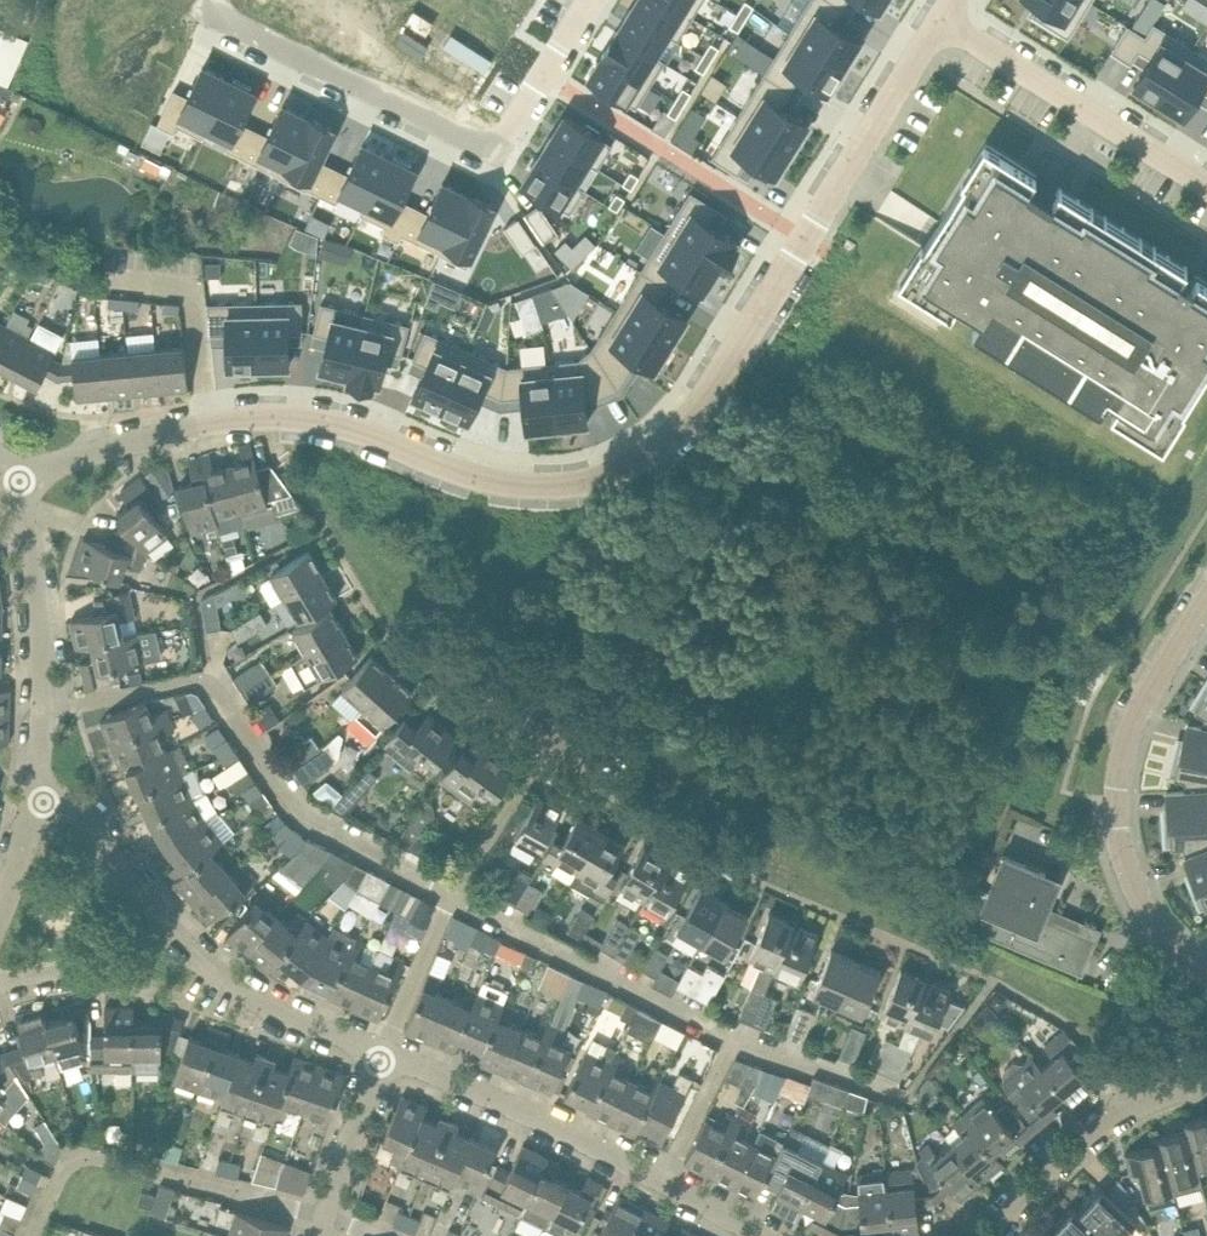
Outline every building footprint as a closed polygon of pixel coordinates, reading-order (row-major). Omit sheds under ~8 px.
[(631,9),(668,33),(668,34),(678,40),(692,17),(666,0),(637,0),(631,9)] [(692,17),(703,0),(666,0),(692,17)] [(790,31),(848,68),(860,48),(857,46),(861,40),(842,28),(833,22),(843,6),(832,0),(809,0),(790,31)] [(881,8),(885,2),(888,4),(890,0),(868,0),(881,8)] [(1038,3),(1031,14),(1068,37),(1091,1),(1089,0),(1033,0),(1038,3)] [(745,2),(737,14),(746,19),(754,7),(745,2)] [(366,7),(361,15),(383,30),(389,22),(366,7)] [(617,30),(616,31),(654,55),(655,54),(668,34),(668,33),(631,9),(630,8),(625,17),(626,18),(618,30),(617,30)] [(737,14),(730,27),(738,32),(746,19),(737,14)] [(1145,67),(1133,85),(1139,89),(1137,92),(1154,102),(1156,99),(1158,101),(1192,46),(1154,22),(1145,36),(1137,49),(1138,50),(1150,58),(1145,67)] [(1128,24),(1111,51),(1130,63),(1133,60),(1138,50),(1137,49),(1145,36),(1128,24)] [(0,26),(0,82),(8,87),(29,39),(0,26)] [(616,31),(602,53),(651,83),(665,60),(655,54),(654,55),(616,31)] [(764,72),(764,73),(790,89),(800,74),(810,80),(829,91),(833,84),(836,87),(848,68),(790,31),(774,56),(764,72)] [(449,32),(441,44),(483,72),(491,60),(449,32)] [(736,34),(727,49),(737,56),(746,41),(736,34)] [(711,42),(703,54),(712,60),(719,47),(711,42)] [(1158,101),(1183,116),(1194,98),(1200,89),(1206,93),(1206,56),(1192,46),(1158,101)] [(603,55),(589,77),(608,89),(605,93),(619,102),(622,98),(636,106),(651,83),(602,53),(602,54),(603,55)] [(703,54),(695,67),(704,72),(712,60),(703,54)] [(174,89),(158,122),(174,131),(179,123),(202,135),(206,126),(229,79),(202,66),(188,95),(174,89)] [(764,73),(738,114),(793,148),(809,123),(790,111),(781,105),(790,89),(764,73)] [(229,79),(206,126),(231,138),(226,148),(241,156),(254,127),(241,121),(255,92),(250,89),(251,86),(234,78),(233,81),(229,79)] [(683,86),(675,99),(684,104),(691,92),(683,86)] [(675,99),(667,111),(676,117),(684,104),(675,99)] [(1,122),(8,106),(0,102),(0,121),(1,122)] [(254,127),(241,156),(256,163),(281,174),(308,117),(282,105),(268,134),(254,127)] [(551,136),(550,137),(588,161),(598,168),(613,144),(599,135),(601,131),(587,122),(585,126),(566,114),(551,136)] [(738,114),(711,156),(738,173),(748,156),(777,174),(780,169),(783,171),(795,153),(791,151),(793,148),(738,114)] [(281,174),(280,176),(306,189),(308,188),(321,194),(335,166),(321,160),(336,129),(308,116),(308,117),(281,174)] [(677,130),(672,139),(685,147),(691,150),(696,142),(691,139),(677,130)] [(537,158),(536,159),(574,183),(575,182),(588,161),(550,137),(545,145),(546,145),(537,158)] [(335,166),(321,194),(336,202),(338,197),(364,209),(389,156),(362,143),(348,173),(335,166)] [(901,281),(951,312),(958,300),(980,314),(973,326),(1089,398),(1097,386),(1119,400),(1111,413),(1161,444),(1206,370),(1206,282),(1197,276),(1192,283),(1182,276),(1187,267),(1185,265),(1183,267),(1168,258),(1170,256),(1167,254),(1166,256),(1155,249),(1156,247),(1153,245),(1152,248),(1141,241),(1142,239),(1140,237),(1138,239),(1123,230),(1125,228),(1122,226),(1121,228),(1106,219),(1107,217),(1105,215),(1103,217),(1092,210),(1094,208),(1091,206),(1090,209),(1078,202),(1080,200),(1077,198),(1076,200),(1061,191),(1062,189),(1060,187),(1050,202),(1028,188),(1036,175),(986,144),(901,281)] [(389,156),(364,209),(362,213),(386,225),(383,233),(398,240),(401,233),(415,205),(401,198),(415,169),(410,167),(411,164),(394,155),(393,158),(389,156)] [(532,167),(522,182),(570,212),(585,188),(575,182),(574,183),(536,159),(531,167),(532,167)] [(631,170),(623,182),(631,188),(639,175),(631,170)] [(415,205),(401,233),(416,240),(440,252),(441,252),(469,195),(468,194),(442,182),(428,211),(415,205)] [(690,190),(665,230),(723,267),(724,268),(738,245),(734,242),(736,239),(708,221),(717,207),(690,190)] [(617,192),(609,205),(617,210),(622,203),(625,197),(617,192)] [(440,252),(439,253),(467,266),(496,206),(468,193),(468,194),(469,195),(441,252),(440,252)] [(538,202),(524,212),(544,240),(558,231),(538,202)] [(518,217),(504,227),(522,253),(536,243),(518,217)] [(665,230),(641,269),(668,286),(676,272),(704,290),(708,283),(711,286),(723,267),(665,230)] [(566,236),(555,246),(572,264),(583,254),(572,243),(566,236)] [(326,237),(319,254),(329,257),(335,241),(326,237)] [(6,264),(11,255),(0,250),(0,261),(6,264)] [(36,267),(11,255),(6,264),(31,277),(36,267)] [(220,261),(205,261),(206,276),(220,276),(220,261)] [(36,267),(31,277),(44,283),(49,274),(36,267)] [(641,269),(616,308),(671,343),(687,317),(659,299),(668,286),(641,269)] [(435,280),(426,302),(437,307),(439,300),(445,284),(435,280)] [(571,280),(552,286),(568,311),(583,287),(571,280)] [(552,286),(532,293),(541,320),(568,311),(552,286)] [(532,293),(516,299),(527,332),(543,326),(541,320),(532,293)] [(123,297),(109,296),(108,306),(124,307),(123,297)] [(140,299),(123,297),(124,307),(139,309),(140,299)] [(498,297),(488,301),(496,309),(502,307),(498,297)] [(302,300),(257,301),(258,366),(288,365),(288,332),(303,332),(302,300)] [(257,301),(207,302),(210,334),(227,333),(227,343),(228,366),(234,366),(234,370),(255,370),(255,366),(258,366),(257,301)] [(180,303),(164,302),(163,312),(179,313),(180,304),(180,303)] [(321,302),(314,332),(328,336),(320,368),(328,370),(327,374),(347,379),(349,379),(362,324),(361,323),(335,317),(338,306),(321,302)] [(616,308),(592,347),(619,389),(634,365),(633,365),(638,357),(655,368),(659,363),(662,365),(673,347),(670,345),(671,343),(616,308)] [(347,379),(347,380),(374,386),(375,382),(379,383),(387,350),(402,354),(409,323),(364,312),(361,323),(362,324),(349,379),(347,379)] [(36,327),(30,338),(12,372),(37,385),(45,371),(58,378),(59,362),(49,357),(62,333),(39,321),(36,327)] [(5,326),(0,336),(0,366),(12,372),(30,338),(5,326)] [(425,330),(413,358),(426,365),(413,395),(420,398),(418,402),(439,411),(467,348),(425,330)] [(188,388),(184,345),(156,348),(160,391),(188,388)] [(579,358),(550,361),(557,429),(580,427),(579,423),(587,422),(585,400),(594,398),(594,399),(619,389),(592,347),(579,358)] [(160,391),(156,348),(128,351),(133,394),(160,391)] [(467,348),(439,411),(459,420),(461,416),(468,419),(482,389),(501,398),(506,366),(467,348)] [(133,394),(128,351),(101,353),(105,397),(133,394)] [(70,361),(59,362),(58,378),(75,377),(77,399),(105,396),(101,353),(70,356),(70,361)] [(506,366),(501,398),(523,396),(527,429),(535,428),(535,432),(557,429),(550,361),(506,366)] [(243,462),(229,466),(241,513),(268,506),(267,501),(293,494),(271,463),(258,467),(251,443),(239,446),(243,462)] [(210,454),(199,457),(217,525),(218,524),(220,532),(244,525),(241,513),(229,466),(214,469),(210,454)] [(217,525),(199,457),(188,460),(194,481),(179,485),(191,532),(217,525)] [(170,475),(167,463),(160,465),(149,473),(165,495),(174,488),(170,475)] [(124,523),(124,524),(145,552),(168,534),(151,512),(162,503),(156,495),(142,475),(121,491),(130,504),(117,514),(124,523)] [(145,552),(124,524),(116,530),(111,546),(84,537),(75,564),(98,572),(120,580),(125,564),(140,569),(145,552)] [(234,536),(222,540),(225,549),(226,554),(238,551),(234,536)] [(238,551),(226,554),(231,571),(232,572),(245,566),(245,565),(241,550),(238,551)] [(271,573),(272,575),(262,581),(261,586),(272,604),(285,597),(323,574),(309,550),(271,573)] [(337,597),(323,574),(285,597),(299,620),(337,597)] [(129,591),(118,593),(95,598),(98,612),(70,619),(77,647),(92,644),(92,643),(123,636),(123,635),(119,620),(135,616),(129,591)] [(221,627),(215,592),(202,599),(207,630),(221,627)] [(331,607),(310,619),(293,630),(306,652),(306,653),(345,631),(331,607)] [(260,613),(231,628),(238,641),(267,625),(260,613)] [(161,656),(155,629),(138,631),(123,635),(123,636),(92,643),(92,644),(96,659),(80,662),(86,688),(120,680),(117,666),(135,662),(136,664),(141,663),(141,661),(161,656)] [(359,655),(345,631),(306,653),(306,652),(290,661),(305,686),(359,655)] [(372,655),(356,673),(343,688),(363,706),(393,673),(372,655)] [(234,678),(242,690),(270,671),(262,659),(234,678)] [(140,671),(129,674),(131,685),(143,682),(140,671)] [(242,690),(250,702),(277,684),(270,671),(242,690)] [(393,673),(347,725),(366,742),(413,691),(393,673)] [(1206,681),(1191,707),(1195,709),(1194,711),(1205,717),(1202,726),(1202,727),(1206,728),(1206,681)] [(9,715),(10,689),(0,688),(0,715),(9,715)] [(198,694),(181,705),(186,713),(203,701),(198,694)] [(150,713),(145,701),(101,720),(111,745),(170,720),(165,707),(150,713)] [(214,717),(203,701),(186,713),(188,717),(193,714),(200,726),(214,717)] [(405,717),(389,736),(381,746),(410,769),(423,752),(438,764),(459,738),(429,713),(417,728),(405,717)] [(0,715),(0,742),(8,742),(9,715),(0,715)] [(175,730),(170,720),(111,745),(122,770),(128,767),(127,767),(166,750),(165,750),(160,737),(175,730)] [(1187,722),(1181,746),(1176,745),(1169,775),(1174,776),(1173,777),(1185,780),(1186,789),(1186,790),(1206,789),(1206,728),(1202,727),(1202,726),(1187,722)] [(219,726),(208,734),(205,735),(217,754),(232,744),(219,726)] [(312,735),(304,740),(284,754),(292,766),(324,744),(320,747),(312,735)] [(166,750),(127,767),(128,767),(138,791),(182,773),(189,770),(186,765),(189,763),(181,743),(165,750),(166,750)] [(246,765),(232,744),(217,754),(226,766),(221,770),(226,779),(246,765)] [(335,760),(324,744),(292,766),(303,782),(335,760)] [(462,750),(448,769),(441,780),(471,801),(483,784),(498,795),(518,767),(486,744),(475,759),(462,750)] [(262,790),(246,765),(226,779),(237,794),(242,790),(248,799),(262,790)] [(373,779),(362,770),(335,803),(331,808),(345,815),(373,779)] [(192,797),(182,773),(138,791),(149,818),(149,819),(192,797)] [(1186,790),(1186,789),(1166,791),(1168,816),(1163,816),(1165,847),(1170,846),(1170,848),(1183,847),(1186,856),(1206,848),(1206,789),(1186,790)] [(539,794),(515,836),(544,853),(557,830),(552,827),(563,808),(539,794)] [(206,819),(192,797),(149,819),(167,847),(206,819)] [(428,801),(417,815),(396,842),(410,849),(436,816),(433,804),(428,801)] [(275,809),(260,823),(270,834),(286,821),(275,809)] [(567,836),(557,830),(539,862),(551,869),(558,858),(577,869),(600,829),(578,816),(567,836)] [(223,840),(206,819),(167,847),(167,848),(179,862),(167,872),(174,880),(223,840)] [(293,828),(286,821),(270,834),(270,835),(277,829),(286,836),(280,845),(289,853),(306,838),(296,829),(293,828)] [(600,829),(569,882),(589,893),(590,891),(603,899),(621,867),(614,863),(625,843),(600,829)] [(293,856),(290,858),(313,874),(321,864),(331,850),(319,844),(306,837),(306,838),(293,856)] [(230,848),(223,840),(174,880),(191,901),(228,870),(218,858),(230,848)] [(645,843),(632,864),(620,886),(643,900),(668,857),(645,843)] [(1186,856),(1194,879),(1189,881),(1201,909),(1205,907),(1206,908),(1206,848),(1186,856)] [(985,930),(1032,950),(1046,918),(1042,916),(1060,875),(1058,874),(1057,877),(1002,854),(1001,855),(1002,856),(981,910),(983,910),(984,908),(995,913),(988,930),(985,928),(985,930)] [(334,870),(346,876),(355,862),(342,855),(337,865),(334,870)] [(668,857),(643,900),(667,913),(692,871),(668,857)] [(355,862),(346,876),(344,878),(357,889),(368,868),(355,862)] [(380,901),(391,880),(368,868),(357,889),(380,901)] [(519,868),(503,897),(515,904),(527,882),(531,875),(519,868)] [(238,881),(228,870),(191,901),(209,922),(228,906),(257,880),(250,871),(238,881)] [(546,880),(533,872),(531,875),(527,882),(515,904),(529,911),(546,880)] [(408,889),(391,880),(380,901),(397,910),(408,889)] [(265,886),(241,917),(226,936),(247,953),(277,915),(265,906),(275,894),(265,886)] [(702,888),(689,909),(678,929),(701,943),(725,901),(702,888)] [(436,904),(408,889),(397,910),(425,925),(435,905),(436,904)] [(725,901),(701,943),(725,956),(749,915),(725,901)] [(535,910),(530,918),(544,926),(551,913),(543,908),(535,910)] [(594,914),(583,908),(569,930),(580,937),(594,914)] [(277,915),(247,953),(268,969),(307,919),(298,912),(288,924),(277,915)] [(769,913),(760,935),(750,957),(762,962),(738,1017),(752,1023),(793,924),(793,923),(769,913)] [(453,914),(445,933),(445,934),(455,939),(453,943),(463,948),(465,943),(470,946),(478,926),(453,914)] [(629,924),(618,917),(600,947),(612,954),(629,924)] [(1100,940),(1046,918),(1032,950),(1080,970),(1078,972),(1080,973),(1094,940),(1099,942),(1100,940)] [(328,936),(307,920),(268,969),(277,977),(286,964),(303,977),(328,936)] [(793,923),(793,924),(775,968),(800,978),(819,934),(793,923)] [(642,932),(629,924),(612,954),(625,961),(642,932)] [(764,993),(775,968),(793,924),(752,1023),(765,1029),(774,1006),(778,998),(764,993)] [(356,936),(334,926),(328,936),(303,977),(304,978),(332,991),(352,947),(351,947),(355,938),(356,936)] [(673,930),(667,927),(653,952),(643,970),(656,977),(671,949),(664,945),(673,930)] [(490,932),(483,948),(495,953),(502,938),(491,933),(490,932)] [(367,943),(355,938),(351,947),(352,947),(332,991),(329,996),(354,1007),(374,964),(360,957),(367,943)] [(831,949),(822,971),(813,993),(837,1003),(856,959),(831,949)] [(380,950),(374,964),(354,1007),(379,1019),(405,961),(380,950)] [(539,958),(525,951),(517,970),(517,969),(530,975),(539,958)] [(882,970),(856,959),(837,1003),(863,1014),(874,987),(877,988),(878,985),(876,984),(882,970)] [(573,974),(549,963),(539,986),(560,996),(564,988),(566,989),(573,974)] [(688,964),(677,984),(697,995),(709,1002),(722,981),(722,980),(725,974),(707,964),(703,972),(688,964)] [(883,1013),(907,1023),(926,978),(901,968),(883,1013)] [(440,976),(430,971),(405,1030),(430,1040),(448,996),(434,990),(440,976)] [(585,980),(573,974),(566,989),(578,995),(585,980)] [(951,989),(926,978),(907,1023),(933,1034),(951,989)] [(462,1002),(448,996),(430,1040),(454,1051),(479,992),(468,987),(462,1002)] [(503,1002),(479,992),(454,1051),(455,1051),(461,1036),(474,1042),(468,1056),(479,1061),(503,1002)] [(63,1017),(48,1021),(56,1052),(57,1059),(59,1067),(87,1059),(87,1057),(91,1056),(92,1021),(85,999),(60,1006),(63,1017)] [(639,1007),(628,1001),(620,1016),(630,1021),(626,1030),(627,1030),(639,1007)] [(514,1007),(503,1002),(479,1061),(503,1071),(522,1027),(508,1021),(514,1007)] [(815,1012),(798,1005),(785,1036),(802,1043),(815,1012)] [(25,1046),(3,1052),(23,1083),(34,1075),(34,1076),(45,1073),(40,1057),(56,1052),(48,1021),(44,1006),(16,1014),(25,1046)] [(134,1021),(134,1006),(105,1006),(105,1034),(92,1034),(91,1069),(93,1080),(99,1079),(98,1069),(133,1069),(134,1021)] [(662,1019),(639,1007),(627,1030),(650,1042),(662,1019)] [(150,1021),(134,1021),(133,1069),(162,1069),(162,1050),(173,1050),(185,1018),(162,1011),(150,1010),(150,1021)] [(535,1033),(522,1027),(503,1071),(527,1082),(552,1023),(541,1018),(535,1033)] [(686,1031),(668,1022),(660,1038),(677,1046),(674,1053),(675,1053),(686,1031)] [(563,1027),(552,1023),(527,1082),(552,1092),(571,1048),(557,1042),(563,1027)] [(852,1025),(850,1031),(840,1056),(854,1061),(866,1031),(852,1025)] [(189,1035),(181,1058),(173,1081),(198,1089),(219,1029),(209,1026),(204,1040),(189,1035)] [(1088,1055),(1065,1028),(1045,1045),(1055,1057),(1043,1067),(1033,1055),(1043,1067),(1042,1067),(1063,1092),(1063,1093),(1073,1104),(1095,1086),(1077,1064),(1088,1055)] [(231,1033),(219,1029),(198,1089),(223,1098),(239,1053),(226,1048),(231,1033)] [(899,1043),(886,1038),(873,1068),(886,1073),(899,1043)] [(707,1043),(703,1050),(715,1056),(719,1048),(707,1043)] [(913,1049),(899,1043),(886,1073),(900,1079),(913,1049)] [(608,1044),(601,1057),(586,1050),(576,1071),(565,1093),(589,1105),(587,1110),(615,1053),(617,1048),(608,1044)] [(23,1083),(3,1052),(0,1056),(0,1109),(23,1083)] [(264,1061),(240,1053),(223,1098),(213,1129),(227,1133),(233,1114),(229,1113),(230,1107),(247,1113),(264,1061)] [(625,1058),(615,1053),(587,1110),(611,1122),(632,1079),(619,1072),(625,1058)] [(1043,1067),(1033,1055),(1024,1063),(1014,1061),(1003,1070),(1003,1079),(999,1082),(1038,1128),(1058,1111),(1051,1103),(1063,1093),(1063,1092),(1042,1067),(1043,1067)] [(295,1056),(278,1104),(266,1138),(267,1138),(274,1116),(284,1119),(290,1105),(304,1110),(320,1064),(295,1056)] [(289,1070),(264,1061),(247,1113),(263,1119),(261,1124),(256,1122),(253,1133),(266,1138),(278,1104),(289,1070)] [(743,1079),(757,1084),(763,1067),(749,1062),(743,1079)] [(345,1073),(320,1064),(304,1110),(318,1115),(313,1129),(324,1133),(345,1073)] [(693,1077),(680,1071),(674,1081),(679,1083),(677,1088),(661,1080),(637,1129),(662,1141),(693,1077)] [(645,1086),(632,1079),(611,1122),(635,1134),(637,1129),(661,1080),(663,1077),(652,1072),(645,1086)] [(814,1085),(787,1075),(779,1090),(794,1097),(791,1105),(801,1109),(814,1085)] [(940,1088),(928,1075),(917,1091),(916,1098),(921,1104),(940,1088)] [(818,1077),(814,1085),(801,1109),(802,1110),(803,1106),(838,1118),(850,1089),(818,1077)] [(391,1161),(401,1165),(427,1106),(402,1095),(383,1139),(398,1145),(391,1161)] [(984,1096),(962,1115),(972,1127),(972,1126),(993,1151),(994,1150),(1004,1162),(994,1150),(1006,1140),(1013,1148),(1033,1132),(1008,1101),(996,1111),(984,1096)] [(428,1106),(427,1106),(401,1165),(394,1181),(408,1186),(412,1176),(408,1174),(410,1169),(426,1176),(447,1126),(423,1116),(428,1106)] [(727,1111),(720,1125),(706,1118),(684,1161),(708,1173),(737,1117),(727,1111)] [(972,1127),(962,1115),(953,1122),(963,1134),(951,1144),(982,1181),(1004,1162),(994,1150),(993,1151),(972,1126),(972,1127)] [(1185,1121),(1188,1129),(1198,1165),(1206,1163),(1206,1115),(1185,1121)] [(760,1128),(737,1117),(708,1173),(732,1185),(753,1142),(760,1128)] [(816,1174),(822,1160),(830,1144),(793,1125),(789,1133),(769,1172),(782,1179),(769,1204),(795,1217),(802,1203),(816,1174)] [(471,1136),(447,1126),(426,1176),(441,1182),(439,1188),(435,1186),(430,1196),(444,1202),(453,1181),(471,1136)] [(753,1142),(732,1185),(756,1198),(769,1172),(789,1133),(778,1127),(767,1149),(753,1142)] [(1188,1129),(1151,1139),(1153,1146),(1162,1144),(1172,1181),(1174,1188),(1175,1193),(1202,1186),(1199,1174),(1200,1174),(1198,1165),(1188,1129)] [(496,1147),(471,1136),(453,1181),(478,1191),(496,1147)] [(167,1140),(163,1156),(174,1159),(179,1144),(167,1140)] [(918,1161),(936,1201),(952,1188),(961,1198),(983,1182),(951,1144),(939,1154),(929,1143),(920,1150),(922,1153),(918,1161)] [(1162,1144),(1153,1146),(1125,1153),(1130,1173),(1139,1170),(1145,1195),(1174,1188),(1172,1181),(1162,1144)] [(498,1164),(487,1186),(482,1195),(520,1214),(548,1157),(523,1145),(511,1170),(498,1164)] [(219,1157),(220,1153),(206,1148),(199,1167),(225,1174),(229,1159),(219,1157)] [(559,1162),(548,1157),(520,1214),(545,1226),(566,1183),(552,1176),(559,1162)] [(229,1159),(225,1174),(238,1177),(241,1162),(229,1159)] [(284,1165),(258,1159),(251,1179),(278,1185),(286,1163),(284,1163),(284,1165)] [(822,1160),(816,1174),(802,1203),(816,1210),(809,1224),(832,1235),(840,1235),(846,1204),(849,1191),(846,1191),(840,1188),(848,1173),(822,1160)] [(936,1201),(918,1161),(913,1168),(885,1171),(890,1219),(889,1219),(891,1234),(920,1231),(917,1203),(936,1201)] [(27,1163),(22,1174),(38,1181),(43,1170),(27,1163)] [(312,1170),(286,1163),(278,1185),(304,1192),(312,1170)] [(885,1171),(884,1171),(883,1165),(873,1166),(874,1172),(857,1174),(859,1193),(849,1191),(846,1204),(840,1235),(872,1235),(875,1235),(874,1220),(889,1219),(885,1171)] [(38,1181),(22,1174),(16,1185),(33,1192),(38,1181)] [(566,1183),(545,1226),(567,1235),(572,1235),(579,1221),(587,1225),(596,1207),(588,1203),(589,1201),(594,1203),(603,1183),(588,1176),(581,1190),(566,1183)] [(1079,1211),(1106,1235),(1122,1235),(1137,1220),(1102,1187),(1079,1211)] [(138,1203),(145,1205),(151,1207),(155,1194),(142,1189),(138,1203)] [(155,1194),(151,1207),(151,1209),(150,1212),(188,1224),(195,1200),(171,1192),(169,1198),(155,1194)] [(7,1195),(1,1206),(21,1216),(26,1205),(7,1195)] [(608,1216),(600,1232),(596,1229),(592,1235),(629,1235),(644,1207),(619,1195),(608,1216)] [(216,1219),(227,1223),(229,1218),(234,1219),(228,1235),(285,1235),(288,1226),(220,1205),(216,1219)] [(1074,1206),(1052,1229),(1051,1230),(1058,1235),(1106,1235),(1079,1211),(1074,1206)] [(644,1207),(629,1235),(660,1235),(662,1234),(670,1220),(644,1207)] [(400,1210),(394,1224),(415,1232),(421,1219),(400,1210)] [(670,1220),(662,1234),(660,1235),(666,1235),(663,1234),(670,1220)] [(1051,1230),(1052,1229),(1046,1224),(1035,1235),(1058,1235),(1051,1230)] [(15,1231),(1,1226),(0,1228),(0,1235),(12,1235),(15,1231)] [(1200,1226),(1184,1230),(1186,1235),(1202,1235),(1200,1226)] [(683,1227),(679,1235),(700,1235),(683,1227)]
